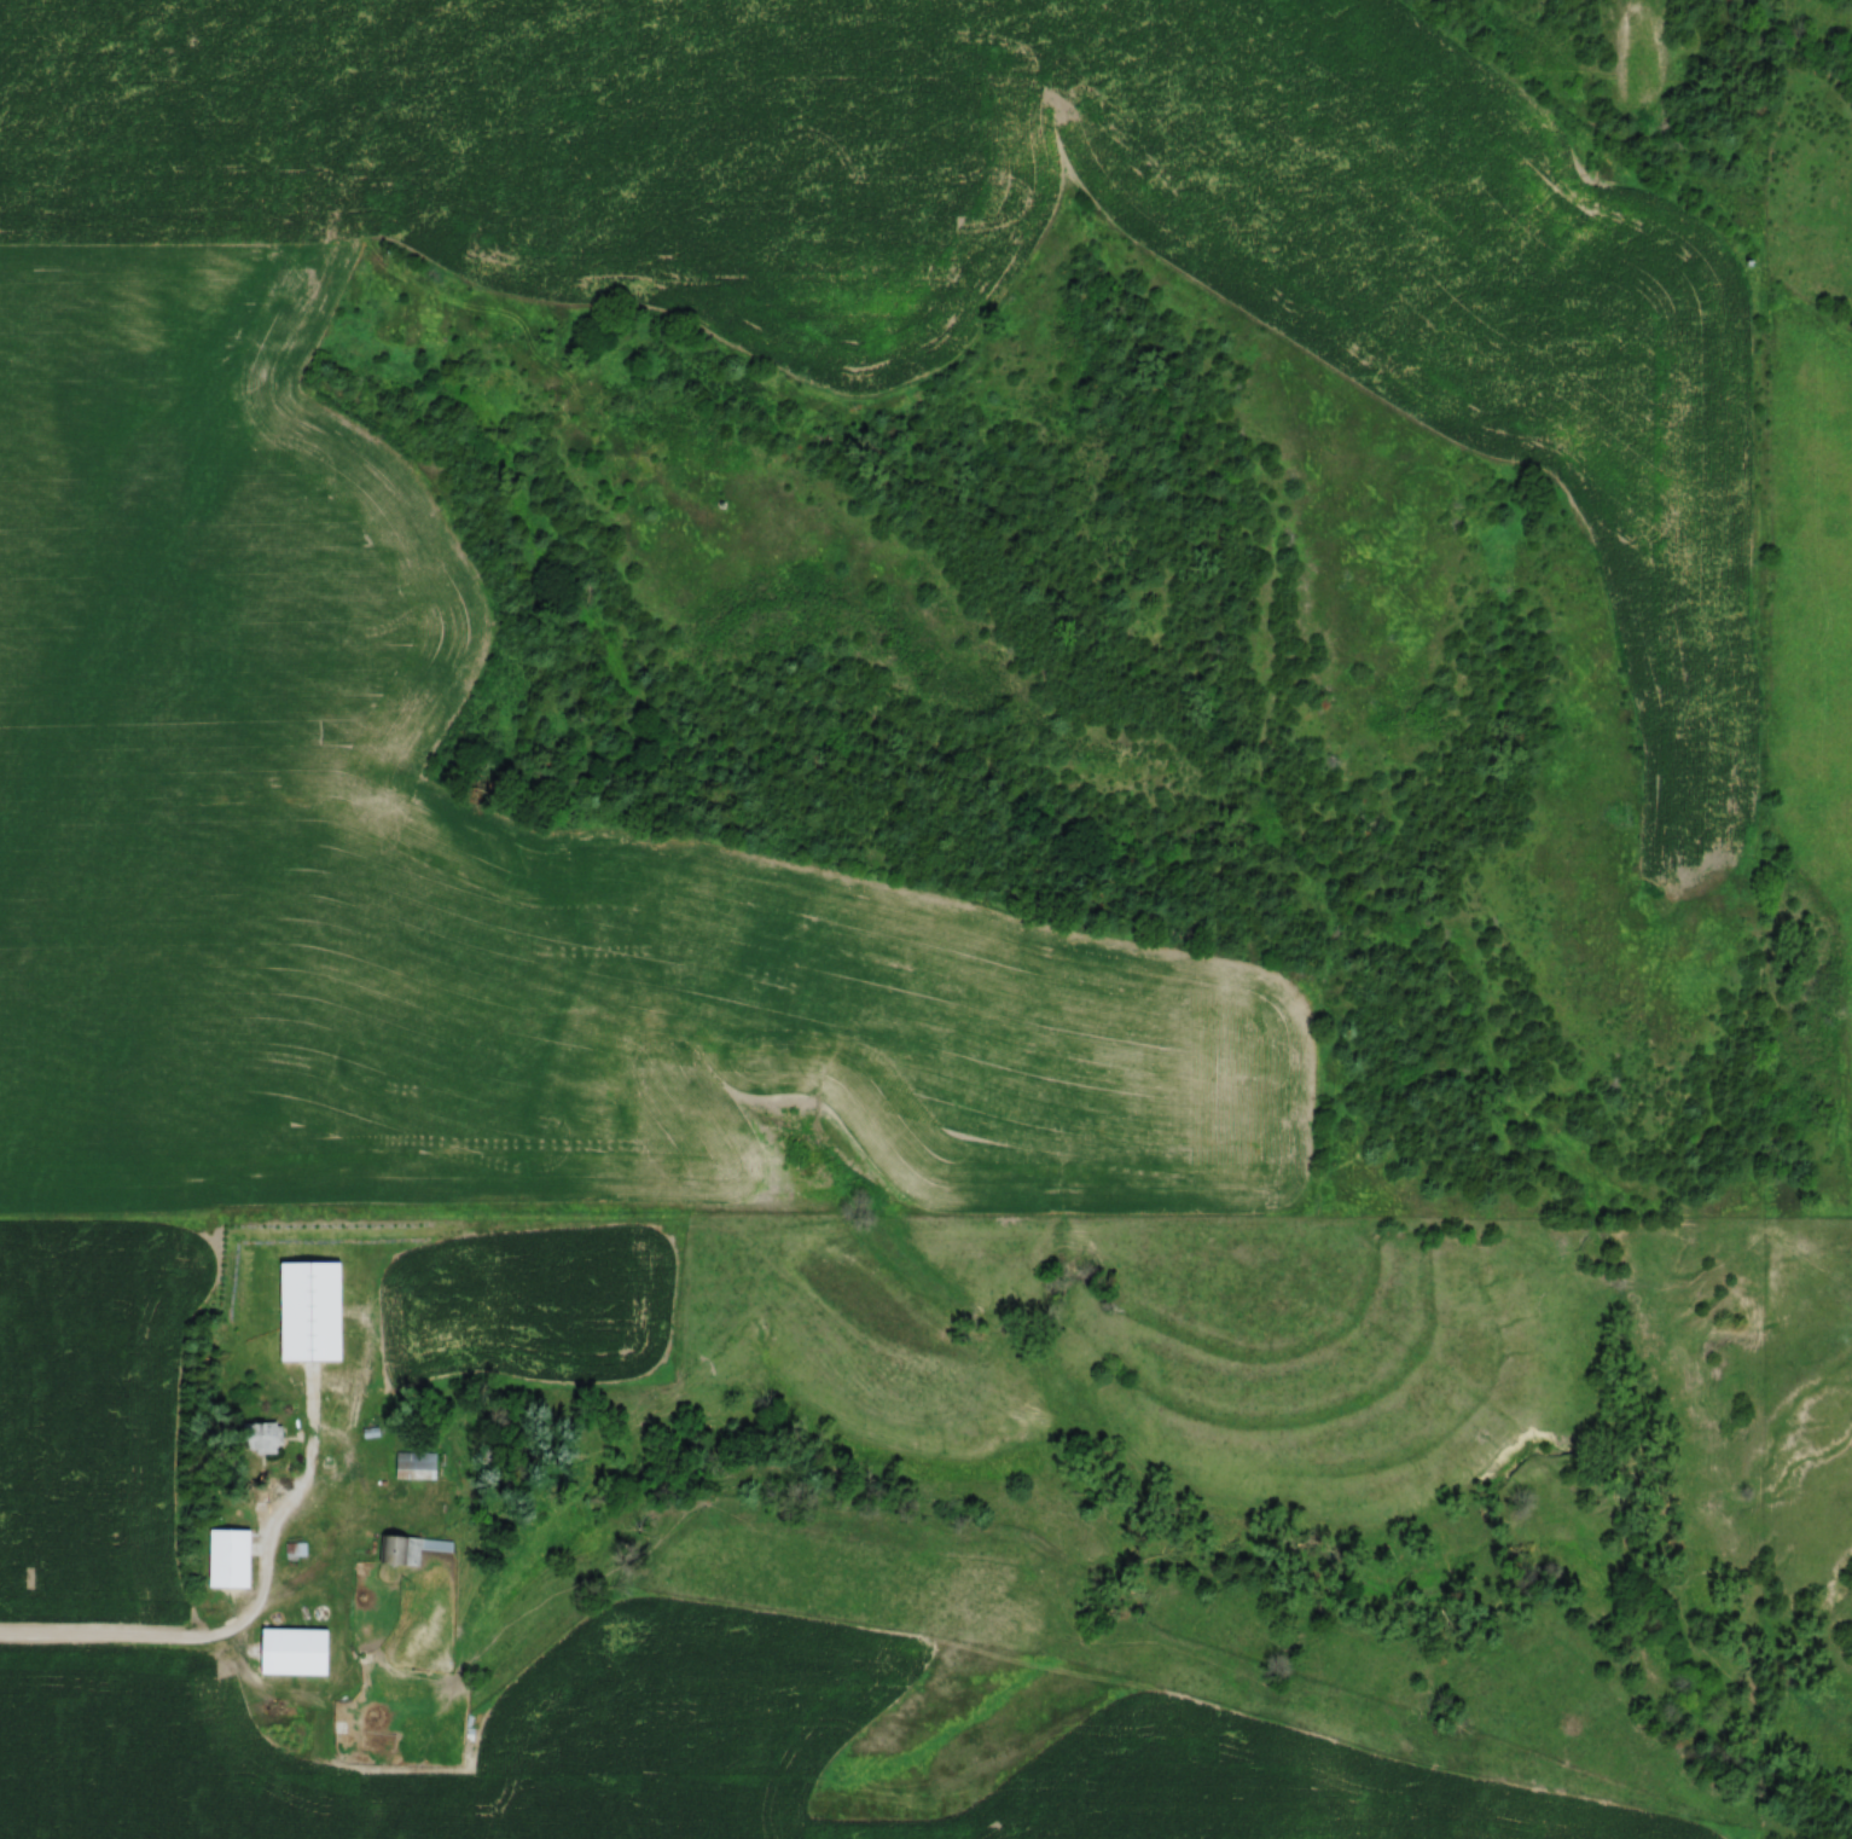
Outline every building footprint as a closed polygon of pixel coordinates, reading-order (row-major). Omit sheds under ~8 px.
[(286,1358),(285,1265),(341,1265),(342,1357),(286,1358)] [(282,1420),(235,1420),(235,1452),(282,1452),(282,1420)] [(434,1478),(434,1451),(392,1451),(392,1478),(434,1478)] [(206,1587),(253,1587),(253,1527),(206,1527),(206,1587)] [(379,1563),(419,1565),(420,1549),(450,1550),(450,1538),(381,1535),(379,1563)] [(330,1627),(255,1627),(255,1674),(330,1674),(330,1627)]
